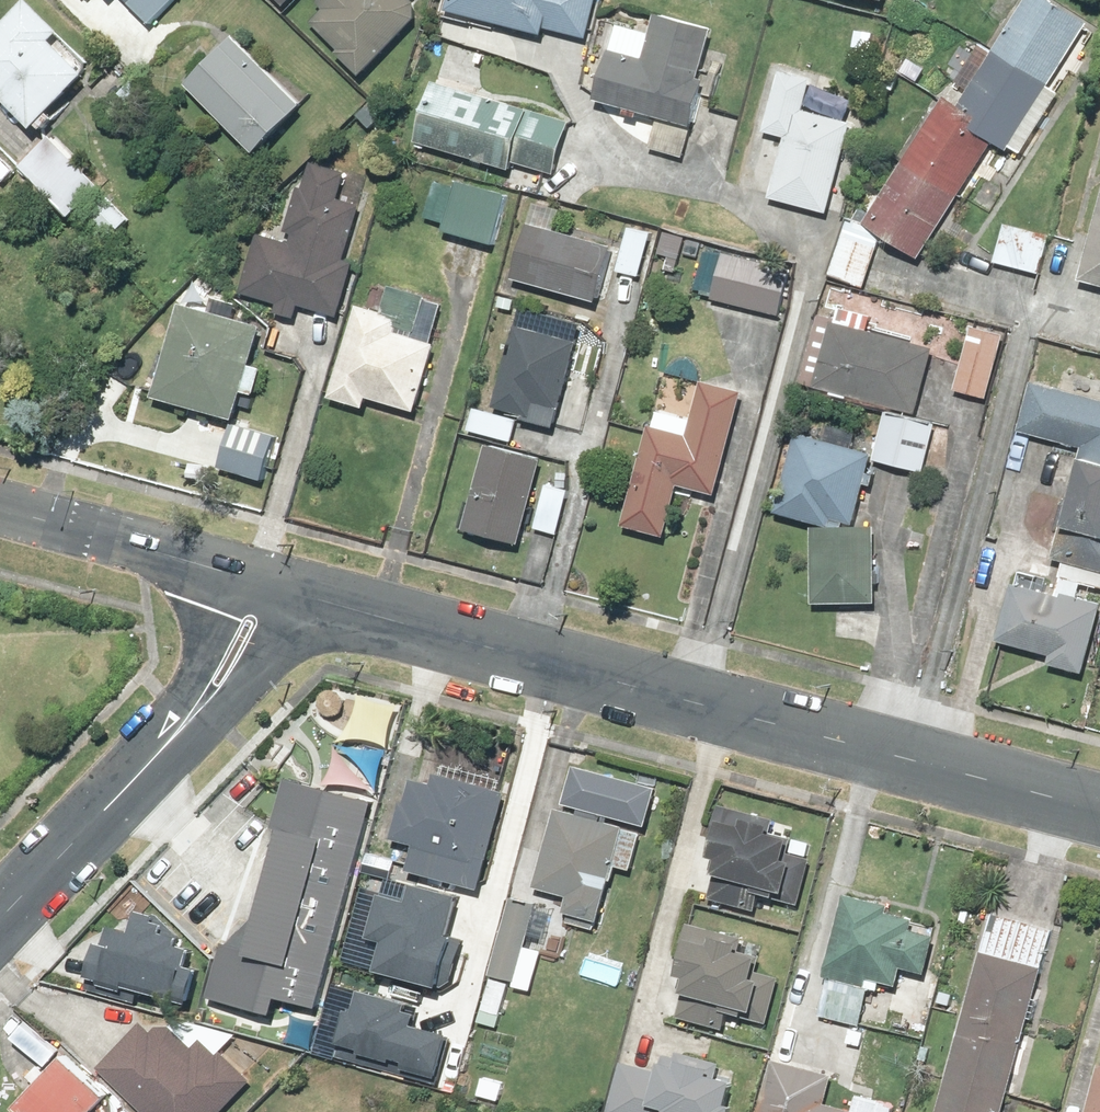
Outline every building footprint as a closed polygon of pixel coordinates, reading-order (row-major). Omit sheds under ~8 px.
[(38,131),(42,126),(47,131),(68,110),(63,105),(93,76),(55,38),(61,32),(28,0),(26,0),(0,26),(0,100),(3,97),(15,108),(7,116),(23,132),(31,124),(38,131)] [(150,27),(181,0),(127,0),(150,27)] [(324,4),(332,13),(317,27),(362,75),(428,14),(415,0),(328,0),(324,4)] [(448,10),(548,38),(550,29),(590,41),(602,0),(450,0),(448,10)] [(972,89),(962,105),(946,96),(867,226),(926,262),(999,143),(1024,158),(1063,94),(1056,89),(1094,26),(1050,0),(1026,0),(990,58),(979,51),(960,82),(972,89)] [(622,23),(599,97),(662,116),(652,150),(688,161),(712,81),(703,78),(716,34),(660,17),(656,33),(622,23)] [(307,106),(235,37),(189,84),(262,153),(307,106)] [(813,81),(780,74),(767,131),(788,136),(772,200),(832,214),(853,126),(805,115),(813,81)] [(431,82),(414,142),(516,172),(518,164),(558,176),(573,123),(431,82)] [(103,189),(53,137),(22,167),(71,219),(103,189)] [(1,150),(0,150),(0,174),(10,185),(23,172),(1,150)] [(285,244),(260,237),(244,295),(280,305),(277,316),(300,322),(303,311),(343,322),(359,264),(349,262),(364,205),(339,199),(346,171),(315,163),(309,186),(301,184),(285,244)] [(510,196),(460,182),(458,190),(438,185),(429,220),(449,225),(447,234),(496,247),(510,196)] [(132,223),(105,197),(89,213),(116,239),(132,223)] [(565,214),(539,206),(517,281),(600,306),(616,250),(559,234),(565,214)] [(1084,277),(1099,281),(1099,209),(1084,277)] [(657,233),(632,226),(620,273),(644,280),(657,233)] [(1052,237),(1008,227),(999,265),(1043,275),(1052,237)] [(679,274),(686,240),(664,235),(659,257),(672,259),(669,272),(679,274)] [(794,271),(707,253),(698,296),(785,315),(794,271)] [(388,315),(360,307),(333,400),(368,410),(371,400),(421,414),(441,345),(436,343),(447,307),(394,292),(388,315)] [(262,324),(180,304),(157,400),(244,421),(251,393),(260,396),(266,369),(252,366),(262,324)] [(838,321),(818,317),(803,386),(921,413),(935,353),(867,338),(872,314),(841,308),(838,321)] [(558,324),(525,315),(498,408),(478,402),(471,429),(514,442),(521,419),(561,430),(586,346),(554,337),(558,324)] [(1007,336),(974,328),(958,391),(991,400),(1007,336)] [(1034,382),(1021,433),(1084,450),(1054,560),(1099,572),(1099,382),(1065,372),(1060,389),(1034,382)] [(720,496),(744,396),(704,386),(696,422),(654,412),(626,529),(672,540),(685,488),(720,496)] [(938,424),(889,413),(878,462),(928,473),(938,424)] [(280,440),(237,426),(223,471),(264,484),(280,440)] [(873,451),(800,433),(781,513),(854,531),(873,451)] [(547,459),(490,444),(466,533),(523,549),(547,459)] [(570,491),(549,487),(541,530),(561,534),(570,491)] [(877,531),(817,530),(815,606),(875,607),(877,531)] [(1018,584),(1003,642),(1055,655),(1052,666),(1088,676),(1099,629),(1099,605),(1080,600),(1084,584),(1061,578),(1057,594),(1018,584)] [(659,786),(576,765),(566,806),(649,826),(659,786)] [(481,888),(504,791),(434,774),(432,784),(410,779),(396,837),(419,843),(412,871),(481,888)] [(235,938),(220,994),(281,1010),(287,991),(318,1000),(372,801),(287,778),(274,824),(285,827),(254,943),(235,938)] [(780,818),(718,804),(706,855),(723,859),(719,875),(779,889),(777,899),(799,904),(810,857),(787,852),(793,828),(778,825),(780,818)] [(642,835),(561,810),(537,887),(572,897),(568,911),(599,920),(616,864),(632,868),(642,835)] [(386,887),(375,933),(391,937),(384,965),(454,982),(466,934),(451,930),(460,891),(419,881),(416,894),(386,887)] [(887,902),(847,892),(827,974),(831,975),(821,1015),(858,1025),(869,983),(897,990),(904,966),(927,972),(939,924),(885,911),(887,902)] [(535,906),(511,901),(493,974),(517,980),(525,944),(535,906)] [(109,916),(95,971),(195,997),(207,949),(181,942),(183,932),(162,910),(142,905),(138,924),(109,916)] [(992,916),(939,1111),(1005,1111),(1053,933),(992,916)] [(749,935),(691,924),(681,975),(692,977),(688,996),(750,1008),(748,1020),(770,1024),(780,976),(756,971),(761,946),(747,944),(749,935)] [(548,950),(525,944),(517,980),(516,985),(538,990),(548,950)] [(512,984),(492,979),(483,1009),(504,1015),(512,984)] [(353,1005),(344,1039),(444,1066),(454,1028),(417,1019),(420,1006),(412,1004),(414,997),(366,985),(361,1007),(353,1005)] [(100,1068),(145,1111),(224,1111),(254,1082),(205,1033),(190,1048),(173,1031),(163,1041),(145,1023),(100,1068)] [(670,1051),(666,1071),(622,1062),(612,1111),(734,1111),(735,1106),(729,1104),(735,1075),(721,1073),(724,1062),(670,1051)] [(16,1105),(23,1111),(95,1111),(110,1097),(68,1054),(16,1105)] [(773,1058),(760,1111),(863,1111),(826,1103),(834,1073),(773,1058)] [(1099,1064),(1087,1111),(1099,1111),(1099,1064)]
